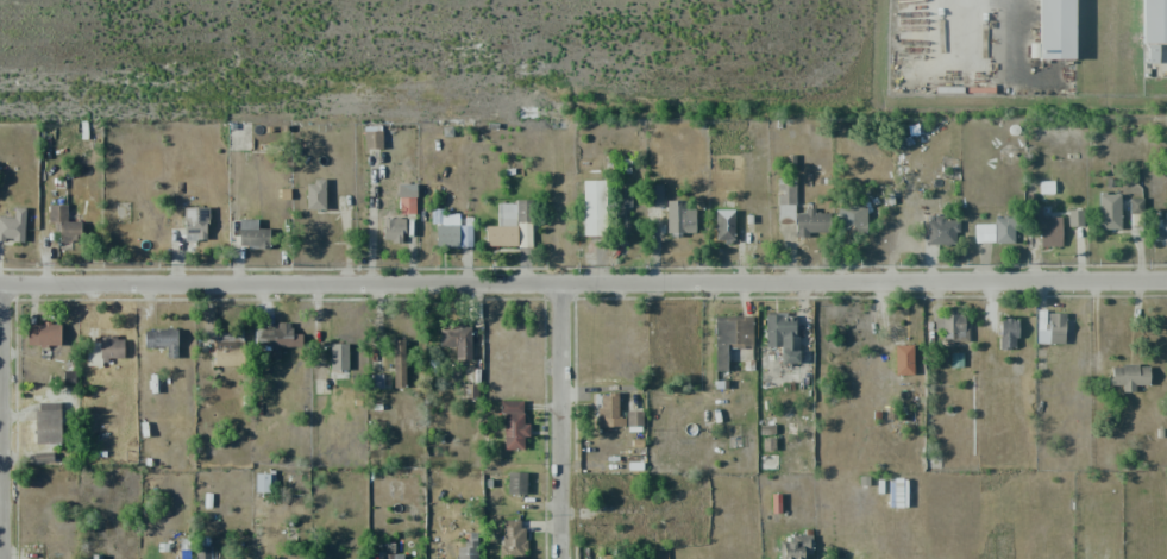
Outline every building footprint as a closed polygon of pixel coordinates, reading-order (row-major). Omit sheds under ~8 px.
[(1042,58),(1044,0),(1081,0),(1079,59),(1042,58)] [(1152,48),(1152,0),(1166,0),(1166,48),(1152,48)] [(383,149),(382,131),(364,131),(364,149),(383,149)] [(777,225),(795,225),(795,238),(808,238),(808,233),(830,233),(830,213),(815,213),(815,210),(796,210),(796,176),(778,176),(777,225)] [(306,182),(307,210),(326,209),(325,181),(306,182)] [(604,181),(583,181),(584,236),(605,235),(604,181)] [(647,208),(663,207),(662,184),(646,185),(647,208)] [(1098,195),(1100,230),(1121,229),(1120,194),(1098,195)] [(400,214),(417,214),(416,196),(399,196),(400,214)] [(1141,199),(1129,199),(1130,230),(1142,230),(1141,199)] [(684,209),(684,201),(666,201),(667,235),(695,234),(695,209),(684,209)] [(485,247),(532,246),(531,202),(497,203),(498,226),(485,226),(485,247)] [(1039,226),(1040,247),(1062,246),(1061,217),(1041,217),(1041,204),(1030,205),(1031,226),(1039,226)] [(67,205),(49,205),(48,223),(58,223),(57,242),(81,242),(81,222),(67,221),(67,205)] [(184,241),(208,241),(209,207),(184,207),(184,241)] [(0,217),(0,241),(24,242),(26,208),(14,208),(14,218),(0,217)] [(734,210),(716,210),(715,240),(734,240),(734,210)] [(1068,211),(1068,226),(1078,226),(1077,210),(1068,211)] [(1155,241),(1166,241),(1166,212),(1164,212),(1164,218),(1155,218),(1155,241)] [(862,214),(842,213),(841,231),(861,232),(862,214)] [(1014,244),(1014,217),(995,218),(995,244),(1014,244)] [(404,219),(383,218),(382,242),(404,242),(404,219)] [(239,248),(270,249),(271,229),(257,228),(257,220),(240,219),(239,248)] [(928,219),(927,245),(958,246),(958,220),(928,219)] [(975,243),(994,243),(994,224),(974,225),(975,243)] [(436,225),(436,247),(472,246),(472,225),(436,225)] [(969,342),(969,313),(934,313),(935,329),(942,329),(942,342),(969,342)] [(1047,343),(1073,344),(1074,321),(1065,321),(1065,313),(1047,313),(1047,329),(1037,329),(1037,342),(1047,342),(1047,343)] [(765,347),(781,347),(781,363),(796,364),(797,315),(766,314),(765,347)] [(727,371),(727,348),(753,348),(752,316),(714,316),(715,371),(727,371)] [(1016,320),(999,321),(999,350),(1017,349),(1016,320)] [(280,347),(302,347),(301,336),(292,336),(291,322),(277,323),(277,328),(254,328),(255,350),(269,350),(269,360),(281,360),(280,347)] [(61,325),(28,324),(27,345),(60,346),(61,325)] [(472,360),(471,325),(440,326),(440,347),(456,347),(456,360),(472,360)] [(178,358),(177,329),(144,330),(145,348),(167,347),(167,358),(178,358)] [(124,337),(100,336),(99,343),(87,343),(87,366),(105,367),(105,358),(123,359),(124,337)] [(214,366),(243,366),(243,339),(214,338),(214,366)] [(393,387),(406,387),(407,339),(393,339),(393,387)] [(348,370),(348,343),(330,343),(330,370),(348,370)] [(913,375),(913,345),(894,345),(895,375),(913,375)] [(1149,385),(1148,365),(1111,365),(1111,385),(1122,385),(1122,392),(1135,392),(1135,385),(1149,385)] [(598,427),(625,427),(624,417),(618,418),(618,395),(598,395),(598,427)] [(503,450),(524,449),(523,437),(529,437),(529,424),(523,424),(523,401),(502,401),(503,450)] [(60,444),(60,403),(36,403),(36,444),(60,444)] [(627,427),(642,427),(642,411),(627,412),(627,427)] [(34,453),(34,462),(53,461),(53,452),(34,453)] [(507,494),(526,495),(527,473),(508,472),(507,494)] [(255,491),(273,492),(274,474),(256,474),(255,491)] [(894,507),(907,506),(906,479),(894,479),(894,507)] [(524,520),(501,521),(501,558),(524,558),(524,520)] [(458,558),(477,558),(478,533),(464,533),(464,547),(458,547),(458,558)] [(805,554),(812,554),(811,535),(791,535),(792,542),(780,542),(781,558),(805,558),(805,554)] [(196,545),(196,558),(211,558),(211,546),(196,545)]
